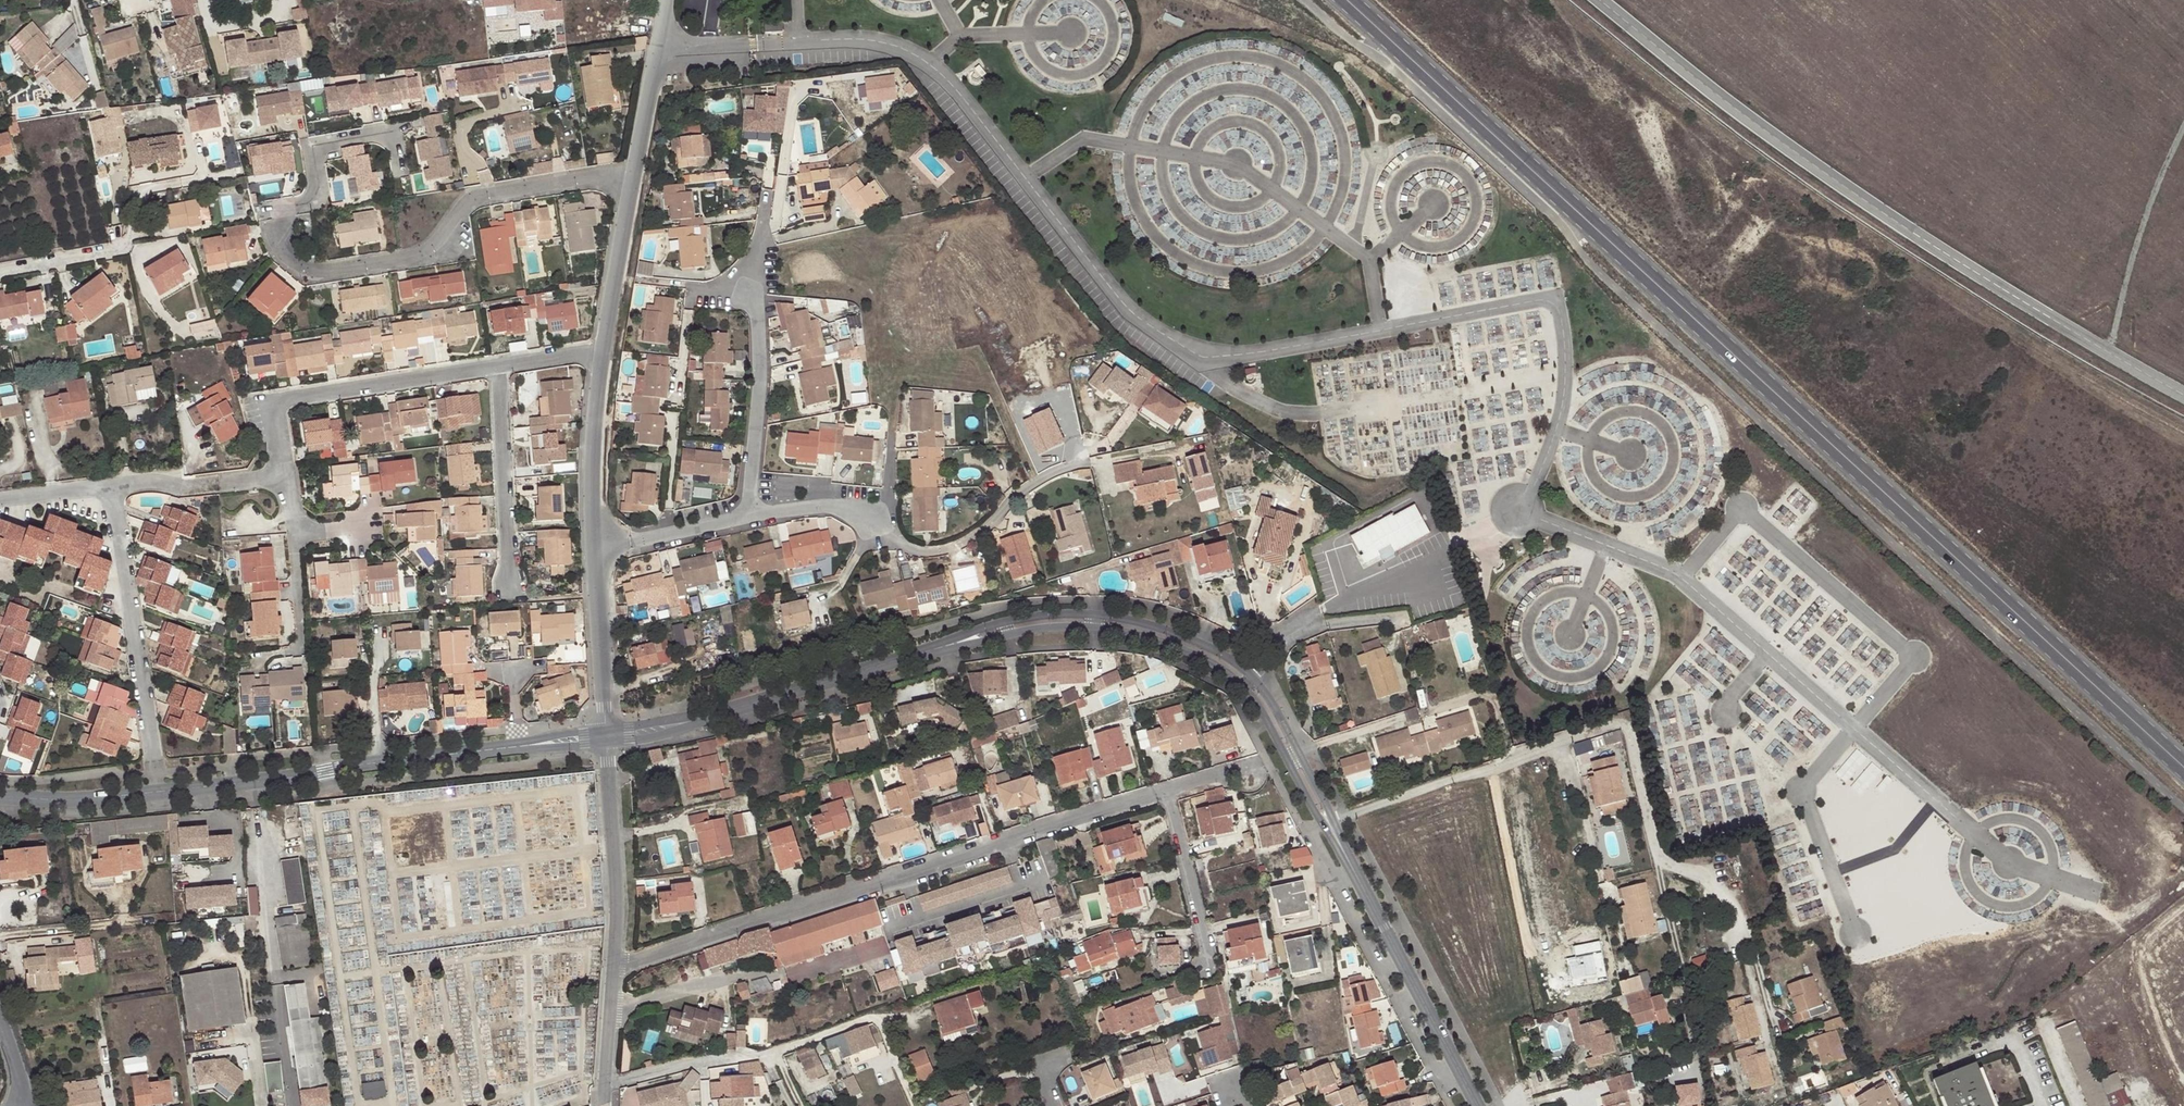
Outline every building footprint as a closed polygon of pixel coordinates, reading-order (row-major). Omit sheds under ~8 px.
[(194,66),(192,62),(204,59),(200,45),(198,45),(190,16),(195,14),(192,3),(196,2),(195,0),(170,0),(172,9),(172,10),(176,26),(162,30),(169,54),(176,52),(181,69),(194,66)] [(481,6),(515,3),(515,9),(547,6),(547,16),(560,15),(559,2),(553,3),(553,0),(480,0),(481,6)] [(92,7),(96,27),(102,25),(105,24),(100,5),(92,7)] [(60,53),(55,47),(52,49),(46,42),(43,39),(46,36),(32,20),(17,33),(25,43),(21,46),(36,63),(37,62),(42,68),(44,67),(60,53)] [(96,27),(99,36),(105,35),(102,25),(96,27)] [(105,35),(99,36),(106,60),(139,51),(132,26),(105,35)] [(278,37),(281,60),(300,57),(296,31),(282,33),(282,36),(278,37)] [(225,43),(229,68),(248,65),(244,43),(240,43),(239,40),(225,43)] [(66,59),(60,53),(44,67),(50,74),(47,76),(61,93),(64,90),(73,99),(89,85),(76,70),(72,73),(62,62),(66,59)] [(580,66),(586,107),(610,104),(604,66),(611,65),(609,53),(589,56),(590,65),(580,66)] [(549,57),(502,63),(505,81),(516,79),(517,84),(540,81),(540,78),(552,76),(549,57)] [(72,73),(76,70),(66,59),(62,62),(72,73)] [(192,62),(194,66),(194,69),(205,66),(204,59),(192,62)] [(505,81),(502,63),(456,70),(459,91),(470,89),(470,93),(498,89),(497,82),(505,81)] [(896,74),(866,76),(867,102),(897,100),(896,74)] [(412,97),(408,76),(376,82),(375,80),(367,81),(367,83),(371,102),(371,104),(379,102),(380,103),(402,99),(412,97)] [(300,81),(288,83),(290,91),(257,97),(260,119),(275,116),(293,112),(294,115),(306,114),(300,81)] [(325,87),(329,111),(363,105),(363,104),(371,102),(367,83),(359,85),(359,81),(325,87)] [(106,108),(109,107),(105,90),(95,93),(98,108),(106,108)] [(742,111),(741,131),(774,133),(775,97),(755,96),(754,111),(742,111)] [(402,103),(402,99),(380,103),(380,107),(402,103)] [(197,108),(200,129),(220,126),(216,105),(197,108)] [(124,124),(120,106),(109,107),(106,108),(108,117),(90,121),(98,157),(121,152),(115,127),(124,124)] [(426,179),(451,175),(447,154),(441,156),(437,136),(436,136),(434,125),(442,123),(440,112),(424,115),(425,124),(428,138),(417,140),(421,160),(427,159),(429,167),(424,168),(426,179)] [(528,113),(505,117),(502,118),(508,152),(514,151),(534,147),(528,113)] [(275,116),(260,119),(262,125),(276,123),(275,116)] [(13,133),(20,131),(17,120),(10,121),(13,133)] [(13,154),(7,133),(0,135),(0,157),(13,154)] [(160,158),(161,162),(177,159),(181,158),(178,145),(175,145),(173,134),(139,139),(139,140),(128,142),(132,165),(131,165),(131,166),(155,163),(155,159),(160,158)] [(703,158),(700,137),(679,139),(681,150),(676,150),(678,168),(697,166),(696,159),(703,158)] [(271,164),(272,170),(273,175),(286,173),(285,170),(295,168),(291,145),(281,147),(281,142),(249,148),(252,167),(262,166),(271,164)] [(363,155),(361,144),(341,148),(343,159),(347,158),(350,177),(355,176),(358,193),(378,189),(375,171),(370,172),(367,154),(363,155)] [(553,161),(531,163),(532,174),(554,172),(553,161)] [(849,168),(829,171),(831,190),(831,191),(838,190),(851,206),(856,203),(858,208),(864,214),(881,202),(868,185),(864,187),(849,168)] [(831,190),(829,171),(796,175),(800,198),(813,197),(813,192),(818,192),(831,191),(831,190)] [(682,185),(663,186),(664,195),(668,195),(671,220),(679,219),(680,228),(687,228),(693,227),(700,227),(703,226),(702,216),(693,217),(691,192),(683,193),(682,185)] [(169,216),(171,228),(202,223),(198,199),(168,204),(167,198),(158,199),(161,218),(169,216)] [(595,249),(591,226),(589,209),(583,210),(583,201),(564,204),(572,253),(595,249)] [(801,209),(803,222),(824,219),(823,206),(801,209)] [(517,235),(517,239),(527,238),(526,236),(526,231),(539,230),(540,234),(540,236),(552,234),(548,207),(513,212),(517,235)] [(589,209),(591,226),(598,225),(596,208),(589,209)] [(339,234),(340,246),(354,243),(354,240),(361,238),(361,241),(379,238),(374,209),(353,212),(354,221),(334,224),(335,234),(339,234)] [(517,235),(513,212),(506,213),(507,224),(485,227),(490,265),(512,262),(509,236),(517,235)] [(200,239),(205,263),(223,259),(224,263),(246,259),(243,241),(250,239),(247,225),(225,228),(227,237),(220,238),(220,236),(200,239)] [(680,228),(668,230),(670,239),(678,238),(680,269),(705,266),(704,255),(701,235),(694,236),(688,236),(687,228),(680,228)] [(144,268),(157,290),(178,277),(176,274),(180,272),(181,273),(189,269),(177,249),(144,268)] [(653,274),(654,264),(640,262),(639,272),(653,274)] [(178,277),(157,290),(160,295),(184,279),(181,273),(180,272),(176,274),(178,277)] [(271,272),(252,294),(267,309),(265,310),(275,319),(297,294),(271,272)] [(78,322),(85,316),(105,302),(102,298),(106,296),(107,298),(115,291),(101,273),(70,296),(72,298),(64,304),(78,322)] [(412,298),(412,294),(411,290),(428,288),(429,292),(429,303),(446,300),(446,296),(465,293),(462,273),(438,276),(439,279),(427,281),(428,277),(399,281),(401,299),(412,298)] [(330,292),(333,313),(385,304),(382,284),(330,292)] [(26,291),(4,295),(3,290),(0,291),(0,318),(29,312),(30,315),(45,312),(40,290),(26,293),(26,291)] [(533,293),(540,333),(549,331),(558,329),(577,326),(573,302),(554,305),(544,306),(543,300),(547,299),(545,291),(533,293)] [(267,309),(252,294),(247,299),(272,322),(275,319),(265,310),(267,309)] [(105,302),(85,316),(88,320),(112,303),(107,298),(106,296),(102,298),(105,302)] [(668,325),(670,298),(655,297),(654,306),(651,306),(650,311),(646,311),(644,331),(643,342),(666,345),(668,325)] [(544,306),(554,305),(553,298),(547,299),(543,300),(544,306)] [(847,303),(836,302),(836,311),(847,312),(847,303)] [(490,311),(493,333),(524,329),(521,306),(490,311)] [(429,318),(432,334),(445,332),(446,339),(465,336),(476,334),(472,310),(457,313),(456,307),(442,310),(441,307),(428,309),(429,318)] [(800,351),(802,360),(821,355),(817,339),(814,340),(806,310),(784,316),(793,349),(802,348),(803,351),(800,351)] [(416,336),(432,334),(429,318),(391,324),(394,347),(418,344),(416,336)] [(189,324),(191,331),(216,325),(214,319),(189,324)] [(58,343),(78,341),(77,324),(57,326),(58,343)] [(332,346),(334,363),(343,362),(342,356),(371,351),(370,344),(381,343),(381,342),(378,326),(339,332),(341,345),(332,346)] [(289,331),(280,332),(282,342),(290,340),(289,331)] [(274,364),(285,362),(282,342),(280,332),(269,334),(271,343),(244,347),(247,368),(274,364)] [(324,364),(334,363),(332,346),(330,333),(320,335),(321,341),(292,345),(296,369),(305,368),(312,367),(324,364)] [(703,334),(703,379),(704,379),(721,380),(721,371),(712,371),(712,363),(722,363),(727,363),(727,352),(726,334),(703,334)] [(465,336),(446,339),(447,345),(467,342),(465,336)] [(222,342),(225,350),(232,349),(231,340),(222,342)] [(381,343),(384,361),(394,359),(391,340),(381,342),(381,343)] [(217,351),(225,350),(222,342),(215,343),(217,351)] [(861,361),(867,361),(864,345),(849,349),(850,360),(861,359),(861,361)] [(802,360),(801,360),(805,373),(798,375),(807,407),(829,401),(826,387),(821,369),(820,363),(824,362),(823,355),(821,355),(802,360)] [(1107,361),(1090,382),(1103,393),(1111,384),(1133,403),(1149,382),(1154,378),(1144,369),(1133,382),(1107,361)] [(275,370),(274,364),(247,368),(248,373),(275,370)] [(633,396),(632,404),(651,406),(652,398),(660,398),(665,399),(668,367),(645,365),(642,396),(633,396)] [(136,377),(134,370),(112,375),(113,383),(107,384),(111,406),(136,401),(135,390),(155,386),(151,366),(140,368),(142,376),(136,377)] [(821,369),(826,387),(830,386),(825,368),(821,369)] [(45,397),(49,418),(62,415),(63,419),(90,414),(87,399),(81,400),(80,395),(86,393),(84,378),(64,382),(67,393),(45,397)] [(554,424),(569,422),(568,413),(570,413),(568,390),(572,389),(571,378),(541,381),(543,396),(548,396),(549,406),(550,416),(545,416),(546,425),(554,424)] [(721,388),(721,380),(704,379),(704,408),(705,408),(710,408),(710,424),(710,431),(727,430),(728,391),(719,391),(719,388),(721,388)] [(212,423),(210,424),(219,441),(239,431),(230,414),(231,413),(225,400),(230,398),(221,382),(201,392),(205,399),(196,405),(205,420),(207,419),(209,418),(212,423)] [(1149,382),(1133,403),(1141,408),(1144,405),(1172,426),(1187,407),(1149,382)] [(436,398),(438,418),(457,415),(458,423),(471,422),(470,414),(473,414),(470,394),(436,398)] [(393,438),(394,451),(401,450),(398,434),(404,433),(403,426),(412,424),(426,423),(428,422),(426,408),(428,408),(427,398),(388,404),(389,411),(393,438)] [(652,398),(651,406),(659,407),(660,398),(652,398)] [(1,418),(19,415),(17,401),(0,405),(0,418),(1,418)] [(918,441),(918,449),(925,449),(934,449),(934,433),(933,414),(932,401),(910,401),(911,432),(918,432),(925,432),(925,441),(918,441)] [(651,406),(632,404),(631,413),(640,415),(640,423),(639,434),(637,444),(661,447),(664,416),(658,416),(651,415),(651,406)] [(659,407),(651,406),(651,415),(658,416),(659,407)] [(1048,410),(1024,421),(1040,457),(1064,445),(1048,410)] [(360,443),(393,438),(389,411),(356,416),(360,443)] [(933,414),(934,433),(941,433),(940,414),(933,414)] [(525,423),(526,426),(530,426),(546,425),(545,416),(538,416),(531,423),(525,423)] [(333,439),(335,457),(347,456),(346,451),(341,418),(330,420),(329,418),(302,422),(305,444),(307,444),(328,440),(333,439)] [(539,449),(533,450),(535,465),(550,463),(550,460),(566,459),(564,443),(556,444),(554,424),(546,425),(530,426),(531,436),(538,435),(539,449)] [(825,454),(833,455),(834,453),(835,444),(835,436),(819,434),(819,438),(808,436),(807,436),(787,434),(785,457),(796,458),(816,460),(817,453),(818,446),(826,447),(825,454)] [(873,441),(835,436),(835,444),(843,445),(841,454),(841,459),(871,462),(873,441)] [(330,446),(328,440),(307,444),(307,449),(330,446)] [(473,464),(470,442),(447,445),(452,485),(475,482),(473,464)] [(843,445),(835,444),(834,453),(841,454),(843,445)] [(817,453),(825,454),(826,447),(818,446),(817,453)] [(913,459),(914,490),(936,489),(936,474),(936,459),(940,458),(940,448),(934,449),(925,449),(925,459),(918,459),(913,459)] [(726,485),(728,469),(720,468),(721,461),(721,454),(695,451),(693,475),(698,475),(719,477),(718,483),(718,484),(726,485)] [(1205,454),(1186,459),(1198,503),(1217,498),(1205,454)] [(369,476),(370,491),(380,490),(379,485),(395,483),(415,482),(413,459),(378,464),(379,474),(368,475),(369,476)] [(1173,467),(1143,473),(1139,473),(1136,462),(1113,466),(1117,484),(1135,481),(1137,488),(1135,489),(1137,503),(1166,497),(1168,502),(1179,500),(1173,467)] [(331,465),(334,496),(344,495),(343,490),(353,490),(351,475),(360,474),(358,463),(331,465)] [(633,473),(632,484),(629,503),(625,503),(625,512),(646,514),(647,506),(652,506),(655,476),(633,473)] [(360,492),(370,491),(369,476),(359,478),(360,492)] [(1243,485),(1227,489),(1232,508),(1248,504),(1243,485)] [(541,503),(542,520),(563,519),(561,486),(538,486),(539,503),(541,503)] [(940,497),(939,489),(936,489),(914,490),(915,532),(938,532),(937,513),(936,497),(940,497)] [(1267,551),(1284,557),(1297,518),(1270,509),(1272,500),(1262,496),(1256,515),(1265,519),(1254,554),(1264,558),(1267,551)] [(480,515),(479,497),(449,498),(449,505),(456,505),(457,531),(465,530),(473,530),(480,530),(480,515)] [(432,511),(440,511),(440,499),(419,501),(419,511),(415,511),(396,512),(397,525),(414,524),(415,539),(434,538),(432,511)] [(1393,512),(1352,535),(1361,551),(1362,550),(1364,553),(1362,554),(1366,562),(1381,554),(1378,550),(1391,543),(1395,551),(1431,531),(1416,503),(1394,515),(1393,512)] [(178,533),(188,536),(195,516),(197,511),(188,507),(186,512),(165,505),(161,515),(164,516),(161,527),(173,531),(178,533)] [(1076,515),(1073,505),(1053,511),(1056,521),(1060,519),(1066,538),(1062,539),(1057,541),(1061,552),(1083,546),(1085,552),(1091,551),(1080,514),(1076,515)] [(65,556),(75,531),(77,526),(57,518),(48,514),(42,532),(28,526),(26,530),(17,557),(42,567),(48,550),(65,556)] [(200,517),(195,516),(188,536),(192,538),(200,517)] [(1060,519),(1056,521),(1062,539),(1066,538),(1060,519)] [(15,562),(17,557),(26,530),(0,520),(0,556),(15,562)] [(173,531),(161,527),(145,521),(141,530),(145,532),(142,542),(167,551),(173,531)] [(568,529),(537,530),(538,546),(544,546),(545,564),(552,564),(565,563),(570,563),(568,529)] [(103,541),(75,531),(65,556),(63,563),(81,569),(74,585),(100,595),(111,563),(97,558),(101,546),(103,541)] [(173,531),(167,551),(170,553),(178,533),(173,531)] [(789,543),(782,544),(782,547),(784,554),(787,569),(796,567),(796,565),(795,561),(814,557),(814,556),(834,551),(830,536),(821,538),(820,532),(820,531),(788,539),(789,543)] [(1191,548),(1195,547),(1204,545),(1200,532),(1177,539),(1183,562),(1193,559),(1191,548)] [(1014,581),(1037,574),(1024,534),(1001,541),(1014,581)] [(705,541),(706,551),(724,549),(722,539),(705,541)] [(1160,569),(1166,590),(1179,587),(1174,570),(1185,567),(1183,562),(1177,539),(1151,548),(1154,557),(1130,563),(1133,577),(1160,569)] [(779,571),(787,569),(784,554),(776,555),(774,548),(772,542),(744,549),(749,572),(760,569),(777,565),(778,570),(779,571)] [(1212,570),(1232,565),(1226,543),(1204,548),(1204,545),(1195,547),(1201,577),(1213,574),(1212,570)] [(1378,550),(1381,554),(1384,560),(1396,553),(1395,551),(1391,543),(1378,550)] [(247,583),(248,592),(274,590),(274,581),(270,581),(263,582),(263,570),(269,569),(267,546),(254,548),(254,552),(237,553),(239,583),(247,583)] [(776,555),(784,554),(782,547),(774,548),(776,555)] [(1235,576),(1232,565),(1212,570),(1213,574),(1201,577),(1195,547),(1191,548),(1193,559),(1199,585),(1235,576)] [(472,549),(455,551),(457,577),(457,596),(461,595),(461,600),(473,599),(473,595),(483,595),(480,564),(473,565),(472,549)] [(1281,567),(1284,557),(1267,551),(1264,558),(1264,561),(1281,567)] [(679,562),(680,569),(684,582),(675,584),(675,585),(678,596),(686,594),(686,589),(684,584),(717,576),(713,554),(679,562)] [(137,576),(164,586),(172,565),(148,556),(145,566),(141,565),(137,576)] [(368,556),(360,557),(362,579),(370,579),(372,603),(403,600),(400,566),(386,568),(386,562),(369,564),(368,556)] [(356,583),(363,582),(362,579),(360,557),(345,558),(345,561),(337,562),(331,563),(331,560),(317,561),(320,587),(333,586),(334,589),(356,587),(356,583)] [(795,561),(796,565),(815,561),(814,557),(795,561)] [(386,568),(400,566),(399,558),(385,559),(386,562),(386,568)] [(565,563),(552,564),(552,573),(565,572),(565,563)] [(164,586),(167,587),(176,566),(172,565),(164,586)] [(680,569),(672,570),(674,578),(675,584),(684,582),(680,569)] [(1161,592),(1166,590),(1160,569),(1133,577),(1135,581),(1157,575),(1161,592)] [(668,603),(679,601),(679,599),(678,596),(675,585),(665,588),(664,580),(663,581),(662,574),(631,582),(636,604),(667,597),(668,603)] [(823,583),(838,579),(841,574),(822,578),(823,583)] [(948,597),(943,575),(914,583),(913,579),(903,581),(905,588),(911,611),(918,609),(918,605),(934,601),(948,597)] [(164,586),(137,576),(139,585),(146,588),(145,590),(149,592),(145,600),(167,609),(175,590),(167,587),(164,586)] [(719,582),(717,576),(684,584),(686,589),(719,582)] [(911,611),(905,588),(894,591),(893,584),(891,576),(861,583),(865,606),(877,603),(896,599),(898,606),(900,613),(909,610),(909,611),(911,611)] [(674,578),(664,580),(665,588),(675,585),(675,584),(674,578)] [(894,591),(905,588),(903,581),(893,584),(894,591)] [(175,590),(167,609),(171,611),(179,592),(175,590)] [(274,590),(248,592),(249,620),(251,638),(273,636),(272,628),(271,618),(271,602),(275,601),(274,590)] [(879,610),(898,606),(896,599),(877,603),(879,610)] [(798,626),(812,623),(807,600),(781,606),(786,629),(788,629),(789,632),(798,631),(798,626)] [(919,611),(936,607),(934,601),(918,605),(918,609),(919,611)] [(20,632),(24,620),(28,609),(10,602),(7,612),(5,617),(0,615),(0,624),(20,632)] [(530,608),(532,630),(542,630),(543,640),(560,639),(559,632),(576,630),(574,610),(541,613),(540,607),(530,608)] [(1472,614),(1470,608),(1458,612),(1460,618),(1472,614)] [(491,635),(507,634),(507,630),(522,628),(520,610),(489,612),(491,635)] [(79,636),(86,639),(93,619),(87,616),(79,636)] [(93,619),(86,639),(92,641),(115,650),(120,638),(115,637),(119,628),(93,619)] [(1447,619),(1426,625),(1432,643),(1453,637),(1447,619)] [(29,622),(24,620),(20,632),(25,633),(29,622)] [(251,638),(249,620),(239,621),(240,638),(251,638)] [(397,630),(397,639),(397,650),(422,649),(421,629),(413,629),(413,621),(393,622),(394,630),(397,630)] [(158,641),(162,643),(184,651),(192,631),(168,622),(164,632),(161,631),(158,641)] [(692,623),(674,626),(678,647),(696,644),(692,623)] [(0,624),(0,633),(5,634),(2,640),(0,647),(0,650),(17,656),(25,633),(20,632),(0,624)] [(440,630),(443,674),(452,674),(471,672),(471,663),(466,664),(465,647),(464,629),(440,630)] [(195,632),(192,631),(184,651),(187,653),(195,632)] [(535,645),(542,643),(540,632),(532,634),(535,645)] [(17,656),(21,657),(29,635),(25,633),(17,656)] [(632,648),(637,669),(672,661),(665,634),(652,638),(653,643),(632,648)] [(334,647),(335,657),(358,655),(357,636),(333,638),(334,647)] [(115,650),(92,641),(85,661),(110,670),(113,660),(117,662),(121,652),(115,650)] [(158,664),(181,672),(188,653),(187,653),(184,651),(162,643),(159,652),(162,654),(158,664)] [(1380,700),(1398,694),(1395,682),(1399,680),(1391,657),(1387,658),(1384,648),(1360,656),(1364,667),(1369,666),(1380,700)] [(3,659),(7,661),(5,666),(1,676),(20,683),(28,660),(21,657),(17,656),(0,650),(0,658),(3,659)] [(1069,650),(1057,651),(1057,654),(1045,654),(1046,659),(1036,659),(1037,675),(1047,675),(1047,671),(1059,671),(1059,674),(1070,673),(1070,671),(1077,670),(1076,668),(1085,668),(1084,652),(1069,653),(1069,650)] [(188,653),(181,672),(184,674),(191,654),(188,653)] [(356,665),(356,658),(332,659),(333,666),(356,665)] [(1339,697),(1335,698),(1329,674),(1331,673),(1328,659),(1310,664),(1313,672),(1310,673),(1312,678),(1305,680),(1312,706),(1320,704),(1323,712),(1338,707),(1338,705),(1341,704),(1339,697)] [(28,660),(20,683),(24,684),(32,661),(28,660)] [(564,662),(550,663),(550,672),(565,671),(564,662)] [(980,667),(964,672),(967,680),(972,693),(981,690),(998,689),(998,687),(1004,686),(1003,664),(980,666),(980,667)] [(295,670),(270,671),(270,673),(272,698),(288,698),(288,699),(306,699),(303,666),(295,667),(295,670)] [(571,669),(565,671),(550,676),(552,681),(547,683),(539,686),(542,696),(544,705),(565,699),(563,694),(580,689),(574,668),(571,669)] [(1100,689),(1123,678),(1118,668),(1095,679),(1100,689)] [(473,682),(473,672),(471,672),(452,674),(452,677),(453,684),(462,684),(473,682)] [(240,675),(242,704),(253,704),(254,706),(255,706),(272,705),(272,698),(270,673),(261,674),(261,678),(261,682),(256,682),(255,678),(255,674),(240,675)] [(381,709),(390,708),(390,702),(407,701),(408,707),(429,705),(426,680),(388,682),(388,686),(379,687),(381,709)] [(100,693),(97,703),(102,705),(125,713),(129,703),(125,702),(129,692),(105,682),(100,693)] [(438,684),(440,694),(450,692),(448,682),(438,684)] [(474,690),(473,682),(462,684),(463,691),(474,690)] [(170,704),(194,713),(201,692),(178,683),(174,694),(171,693),(167,703),(170,704)] [(360,710),(359,702),(355,702),(355,696),(354,686),(323,688),(325,712),(360,710)] [(1076,701),(1081,698),(1076,687),(1062,693),(1066,701),(1067,704),(1076,701)] [(444,717),(465,715),(464,712),(485,711),(484,699),(474,699),(474,690),(463,691),(463,696),(442,698),(444,717)] [(97,703),(100,693),(95,691),(91,700),(97,703)] [(194,713),(197,714),(205,694),(201,692),(194,713)] [(946,705),(948,702),(941,697),(939,698),(940,701),(946,705)] [(12,727),(29,734),(36,715),(40,704),(23,698),(19,708),(15,719),(10,717),(7,725),(12,727)] [(967,714),(948,702),(946,705),(940,701),(939,698),(924,701),(924,706),(916,708),(915,703),(900,706),(904,724),(918,720),(917,716),(926,714),(927,719),(943,715),(960,726),(967,714)] [(873,711),(871,702),(856,705),(858,714),(873,711)] [(130,715),(135,717),(134,705),(129,703),(125,713),(126,714),(130,715)] [(194,713),(170,704),(167,714),(170,715),(166,726),(189,735),(193,724),(201,727),(205,717),(197,714),(194,713)] [(253,704),(242,704),(242,713),(255,712),(255,706),(254,706),(253,704)] [(102,705),(95,725),(123,735),(126,726),(123,724),(126,714),(125,713),(102,705)] [(14,706),(10,717),(15,719),(19,708),(14,706)] [(1170,739),(1171,744),(1173,753),(1200,746),(1193,720),(1178,724),(1176,717),(1183,716),(1180,706),(1158,712),(1162,728),(1147,733),(1151,749),(1161,746),(1159,742),(1170,739)] [(994,716),(998,731),(1020,724),(1016,709),(994,716)] [(1438,729),(1425,733),(1431,754),(1441,751),(1439,745),(1453,741),(1476,734),(1470,711),(1436,721),(1438,729)] [(957,730),(960,726),(943,715),(927,719),(926,714),(917,716),(918,720),(904,724),(905,728),(943,721),(957,730)] [(29,734),(34,735),(41,717),(36,715),(29,734)] [(445,728),(468,728),(468,718),(445,718),(445,728)] [(838,753),(871,747),(866,723),(843,727),(841,723),(833,725),(838,753)] [(224,753),(237,752),(235,729),(222,724),(224,753)] [(123,735),(95,725),(91,735),(87,746),(111,755),(115,744),(119,746),(120,743),(127,746),(130,738),(123,735)] [(29,734),(12,727),(8,739),(13,741),(9,752),(26,758),(34,735),(29,734)] [(1203,734),(1207,749),(1215,747),(1216,752),(1238,747),(1233,727),(1231,727),(1214,731),(1203,734)] [(1095,766),(1098,778),(1122,771),(1121,767),(1130,765),(1125,747),(1119,728),(1096,735),(1102,759),(1093,761),(1095,766)] [(1431,754),(1425,733),(1412,737),(1409,730),(1375,739),(1383,762),(1405,755),(1419,751),(1421,757),(1431,754)] [(1620,730),(1603,736),(1606,746),(1623,740),(1620,730)] [(81,744),(87,746),(91,735),(85,733),(81,744)] [(34,735),(26,758),(31,760),(39,737),(34,735)] [(726,743),(724,735),(716,737),(718,745),(726,743)] [(1596,738),(1574,745),(1575,751),(1598,743),(1596,738)] [(1439,745),(1441,751),(1455,747),(1453,741),(1439,745)] [(662,747),(651,749),(653,761),(664,759),(662,747)] [(1093,761),(1089,747),(1054,758),(1061,785),(1075,781),(1074,775),(1086,771),(1086,769),(1095,766),(1093,761)] [(710,783),(723,780),(718,755),(702,759),(699,750),(678,756),(680,764),(681,764),(687,762),(693,789),(711,786),(710,783)] [(1406,762),(1421,757),(1419,751),(1405,755),(1406,762)] [(1367,753),(1355,758),(1358,770),(1345,774),(1346,777),(1372,769),(1367,753)] [(1595,777),(1602,806),(1604,814),(1628,808),(1626,800),(1615,757),(1592,763),(1595,777)] [(931,788),(958,780),(952,758),(924,767),(931,788)] [(1355,758),(1341,762),(1345,774),(1358,770),(1355,758)] [(913,767),(910,759),(897,763),(900,770),(911,767),(913,767)] [(723,774),(730,773),(728,761),(721,762),(723,774)] [(725,787),(723,780),(710,783),(711,786),(693,789),(687,762),(681,764),(689,796),(725,787)] [(914,812),(910,799),(905,785),(915,782),(911,767),(900,770),(904,785),(884,791),(890,812),(901,810),(903,815),(888,819),(874,824),(885,859),(894,856),(891,845),(889,841),(902,837),(903,842),(922,835),(914,812)] [(1074,775),(1075,781),(1088,778),(1086,771),(1074,775)] [(1597,808),(1602,806),(1595,777),(1590,778),(1597,808)] [(1006,809),(1037,799),(1030,778),(999,787),(997,778),(989,780),(993,795),(1001,792),(1006,809)] [(834,801),(853,795),(848,779),(828,784),(834,801)] [(910,799),(921,795),(917,781),(915,782),(905,785),(910,799)] [(1208,794),(1190,798),(1192,804),(1195,804),(1202,838),(1233,831),(1230,814),(1235,813),(1233,801),(1228,802),(1226,794),(1227,793),(1225,785),(1208,791),(1208,794)] [(890,812),(884,791),(880,792),(888,819),(903,815),(901,810),(890,812)] [(981,804),(977,794),(926,810),(931,824),(938,822),(939,825),(951,821),(952,824),(975,816),(972,807),(981,804)] [(843,800),(827,806),(829,813),(822,814),(811,818),(818,837),(851,826),(843,800)] [(300,828),(299,811),(308,811),(308,806),(286,806),(287,828),(300,828)] [(829,813),(827,806),(821,808),(822,814),(829,813)] [(757,834),(753,812),(744,814),(748,836),(757,834)] [(708,814),(689,818),(691,827),(696,826),(698,834),(702,832),(708,855),(719,852),(720,858),(734,855),(725,819),(710,822),(708,814)] [(1280,815),(1255,820),(1262,851),(1283,846),(1279,827),(1283,826),(1280,815)] [(1102,875),(1114,872),(1110,859),(1124,855),(1137,851),(1133,837),(1130,824),(1101,833),(1105,844),(1094,847),(1102,875)] [(208,856),(232,854),(231,834),(207,836),(206,825),(203,825),(195,826),(177,827),(179,848),(207,846),(208,856)] [(65,827),(66,837),(73,836),(72,826),(65,827)] [(780,868),(795,863),(803,860),(792,827),(769,834),(780,868)] [(702,832),(698,834),(705,862),(720,858),(719,852),(708,855),(702,832)] [(923,839),(922,835),(903,842),(904,845),(923,839)] [(1053,837),(1043,840),(1054,874),(1064,871),(1058,848),(1063,846),(1060,835),(1053,837)] [(1141,835),(1133,837),(1137,851),(1124,855),(1126,862),(1148,856),(1141,835)] [(903,842),(902,837),(889,841),(891,845),(903,842)] [(698,841),(691,842),(694,855),(701,853),(698,841)] [(87,871),(89,879),(113,876),(122,875),(122,870),(142,868),(139,843),(98,848),(99,859),(93,860),(95,870),(87,871)] [(19,878),(28,877),(28,875),(47,872),(43,846),(4,851),(5,860),(0,860),(0,881),(19,878)] [(207,846),(179,848),(179,853),(198,851),(198,856),(208,856),(207,846)] [(1312,858),(1306,847),(1288,853),(1293,868),(1312,862),(1312,858)] [(280,861),(288,905),(306,902),(298,858),(280,861)] [(1208,888),(1201,858),(1194,860),(1202,890),(1208,888)] [(796,868),(795,863),(780,868),(781,872),(796,868)] [(923,894),(929,909),(1017,879),(1012,864),(923,894)] [(113,876),(89,879),(89,884),(114,882),(113,876)] [(1143,887),(1140,877),(1105,885),(1111,911),(1123,908),(1124,914),(1148,909),(1143,887)] [(1279,915),(1308,909),(1302,881),(1270,888),(1272,899),(1276,899),(1279,915)] [(661,915),(695,910),(692,883),(670,885),(671,891),(657,893),(661,915)] [(1658,932),(1646,884),(1622,890),(1626,905),(1620,907),(1628,939),(1658,932)] [(185,890),(186,910),(235,906),(233,886),(185,890)] [(256,888),(246,889),(248,916),(254,916),(259,915),(256,888)] [(1064,903),(1061,894),(1037,902),(1035,895),(1017,901),(1021,913),(987,924),(983,912),(949,924),(953,936),(919,947),(915,935),(898,941),(900,948),(893,951),(898,966),(905,964),(909,974),(926,969),(926,968),(925,966),(958,955),(959,958),(991,947),(992,949),(1025,938),(1025,935),(1041,930),(1037,919),(1048,915),(1051,922),(1057,920),(1068,917),(1064,903)] [(825,914),(833,941),(851,935),(863,931),(884,924),(875,898),(825,914)] [(1310,916),(1308,909),(1279,915),(1276,899),(1272,899),(1277,919),(1292,916),(1292,919),(1310,916)] [(275,918),(284,976),(298,974),(297,968),(314,965),(306,913),(275,918)] [(825,914),(770,933),(776,954),(778,959),(780,967),(785,966),(824,954),(822,945),(833,941),(825,914)] [(254,916),(248,916),(243,916),(245,927),(256,926),(254,916)] [(1057,920),(1051,922),(1059,948),(1065,946),(1062,939),(1063,938),(1057,920)] [(1258,923),(1227,930),(1231,947),(1227,949),(1230,961),(1254,956),(1255,960),(1265,957),(1258,923)] [(776,954),(770,933),(769,927),(749,933),(746,933),(744,934),(742,936),(740,938),(739,939),(737,940),(736,939),(735,939),(735,959),(757,951),(776,954)] [(1111,937),(1108,929),(1099,932),(1101,935),(1083,942),(1086,952),(1072,957),(1077,972),(1136,952),(1129,931),(1111,937)] [(863,931),(851,935),(854,944),(866,940),(863,931)] [(1306,965),(1307,971),(1317,968),(1310,935),(1285,941),(1291,969),(1306,965)] [(79,973),(96,971),(91,938),(75,939),(76,945),(78,958),(79,973)] [(1027,942),(1025,938),(992,949),(992,951),(993,954),(1027,942)] [(1175,938),(1157,938),(1157,966),(1179,965),(1179,947),(1175,947),(1175,938)] [(735,959),(735,939),(702,951),(708,967),(735,959)] [(78,958),(76,945),(57,947),(59,958),(56,959),(56,961),(78,958)] [(27,987),(35,986),(59,983),(56,961),(56,959),(59,958),(57,947),(46,948),(45,946),(25,948),(27,961),(23,961),(24,971),(27,970),(28,975),(26,975),(27,987)] [(991,947),(959,958),(960,962),(966,960),(969,962),(972,963),(976,963),(980,962),(982,960),(984,958),(986,956),(987,953),(992,951),(991,947)] [(958,955),(925,966),(926,968),(926,969),(928,976),(961,964),(960,962),(959,958),(958,955)] [(1255,963),(1255,960),(1254,956),(1230,961),(1226,962),(1228,968),(1255,963)] [(784,983),(780,967),(778,959),(775,960),(782,984),(784,983)] [(3,966),(4,986),(15,985),(13,965),(3,966)] [(1308,973),(1307,971),(1306,965),(1291,969),(1292,976),(1308,973)] [(780,967),(784,983),(789,982),(785,966),(780,967)] [(896,967),(877,974),(883,990),(902,984),(896,967)] [(180,976),(189,1032),(244,1024),(236,968),(180,976)] [(1280,975),(1279,968),(1267,971),(1268,978),(1280,975)] [(309,974),(310,981),(324,979),(323,972),(309,974)] [(1347,977),(1349,983),(1362,981),(1361,974),(1347,977)] [(758,994),(775,990),(771,975),(755,980),(758,994)] [(1650,977),(1641,980),(1644,989),(1652,987),(1650,977)] [(1796,1023),(1828,1011),(1825,1003),(1822,1004),(1812,977),(1787,986),(1797,1013),(1793,1015),(1796,1023)] [(1641,980),(1620,986),(1622,995),(1626,994),(1644,989),(1641,980)] [(738,983),(742,999),(751,997),(747,981),(738,983)] [(1362,981),(1349,983),(1354,1005),(1368,1002),(1380,1001),(1377,988),(1367,990),(1364,981),(1362,981)] [(285,987),(290,1022),(308,1019),(303,983),(285,987)] [(1655,998),(1652,987),(1644,989),(1626,994),(1629,1006),(1655,998)] [(1225,1013),(1212,1016),(1212,1019),(1220,1017),(1230,1013),(1225,989),(1224,988),(1219,989),(1225,1013)] [(1219,989),(1206,992),(1212,1016),(1225,1013),(1219,989)] [(937,1011),(947,1045),(964,1039),(962,1034),(980,1029),(974,1010),(987,1006),(982,992),(958,1000),(956,1005),(937,1011)] [(1197,992),(1174,997),(1175,1003),(1199,997),(1197,992)] [(1077,994),(1074,995),(1071,996),(1076,1008),(1078,1007),(1082,1006),(1077,994)] [(1114,1005),(1102,1010),(1111,1033),(1122,1029),(1125,1035),(1145,1026),(1139,1012),(1145,1009),(1156,1005),(1152,994),(1115,1009),(1114,1005)] [(1663,996),(1655,998),(1629,1006),(1635,1027),(1657,1020),(1659,1027),(1671,1023),(1663,996)] [(935,1007),(937,1011),(956,1005),(958,1000),(935,1007)] [(1742,1008),(1740,1000),(1724,1004),(1725,1013),(1728,1012),(1733,1012),(1737,1027),(1741,1043),(1763,1038),(1754,1005),(1746,1007),(1742,1008)] [(1360,1048),(1379,1043),(1377,1031),(1374,1031),(1372,1026),(1375,1025),(1379,1024),(1375,1009),(1370,1010),(1368,1002),(1354,1005),(1351,1006),(1353,1014),(1352,1015),(1360,1048)] [(717,1033),(723,1011),(709,1007),(707,1012),(683,1006),(681,1014),(670,1011),(666,1024),(678,1027),(678,1026),(680,1020),(691,1023),(689,1029),(689,1030),(702,1034),(703,1029),(717,1033)] [(1089,1009),(1080,1012),(1086,1029),(1095,1026),(1089,1009)] [(1139,1012),(1145,1026),(1151,1024),(1145,1009),(1139,1012)] [(1733,1012),(1728,1012),(1732,1028),(1737,1027),(1733,1012)] [(1225,1033),(1234,1030),(1230,1013),(1220,1017),(1222,1025),(1199,1033),(1204,1050),(1209,1066),(1233,1059),(1230,1049),(1228,1049),(1227,1046),(1229,1046),(1225,1033)] [(1847,1026),(1842,1015),(1822,1022),(1825,1033),(1812,1038),(1823,1068),(1846,1060),(1836,1030),(1847,1026)] [(290,1022),(301,1092),(299,1092),(302,1105),(329,1105),(321,1052),(324,1052),(318,1018),(308,1019),(290,1022)] [(1580,1029),(1585,1047),(1591,1046),(1592,1052),(1594,1059),(1587,1062),(1589,1071),(1605,1065),(1603,1058),(1615,1054),(1611,1036),(1605,1037),(1601,1022),(1580,1029)] [(2085,1044),(2076,1022),(2057,1029),(2089,1105),(2110,1105),(2085,1044)] [(875,1044),(868,1024),(823,1040),(826,1049),(838,1045),(842,1057),(875,1044)] [(701,1037),(702,1034),(689,1030),(689,1029),(678,1026),(678,1027),(677,1031),(701,1037)] [(735,1051),(735,1033),(726,1033),(726,1051),(735,1051)] [(1159,1074),(1172,1070),(1164,1043),(1121,1057),(1127,1076),(1144,1071),(1157,1067),(1158,1071),(1159,1074)] [(826,1073),(814,1047),(799,1055),(810,1080),(826,1073)] [(1767,1054),(1760,1055),(1756,1057),(1753,1048),(1736,1053),(1739,1062),(1742,1062),(1745,1061),(1749,1076),(1753,1092),(1774,1086),(1767,1054)] [(1205,1068),(1209,1066),(1204,1050),(1200,1052),(1205,1068)] [(940,1078),(929,1052),(912,1058),(922,1085),(940,1078)] [(149,1056),(126,1056),(126,1070),(149,1070),(149,1056)] [(215,1061),(194,1064),(198,1086),(219,1083),(233,1095),(244,1081),(243,1073),(226,1059),(220,1066),(216,1066),(215,1061)] [(1244,1062),(1246,1073),(1261,1070),(1259,1059),(1244,1062)] [(1371,1066),(1374,1077),(1377,1086),(1385,1084),(1388,1093),(1405,1088),(1403,1079),(1398,1080),(1393,1060),(1371,1066)] [(746,1074),(762,1071),(758,1061),(745,1063),(746,1070),(746,1074)] [(1297,1069),(1296,1061),(1285,1064),(1287,1073),(1289,1080),(1273,1086),(1278,1100),(1280,1099),(1294,1094),(1299,1092),(1305,1090),(1304,1085),(1299,1074),(1297,1069)] [(1327,1062),(1299,1074),(1304,1085),(1319,1080),(1324,1095),(1338,1090),(1327,1062)] [(1122,1086),(1119,1078),(1111,1081),(1105,1064),(1083,1073),(1093,1098),(1122,1086)] [(1996,1103),(1992,1104),(1984,1085),(1987,1083),(1985,1077),(1982,1078),(1976,1064),(1934,1080),(1941,1098),(1943,1097),(1946,1105),(1997,1105),(1996,1103)] [(280,1065),(263,1066),(266,1093),(283,1091),(280,1065)] [(685,1093),(701,1075),(691,1069),(679,1084),(637,1093),(640,1105),(689,1105),(685,1093)] [(720,1076),(720,1081),(710,1082),(711,1098),(718,1098),(721,1098),(722,1105),(737,1105),(736,1097),(742,1096),(754,1095),(752,1074),(746,1074),(746,1070),(739,1070),(739,1075),(720,1076)] [(2117,1073),(2102,1079),(2113,1105),(2131,1105),(2117,1073)] [(154,1105),(153,1101),(172,1099),(170,1084),(160,1085),(159,1082),(148,1084),(147,1074),(130,1077),(135,1105),(149,1105),(154,1105)] [(853,1074),(843,1080),(851,1097),(860,1093),(862,1092),(853,1074)] [(361,1083),(364,1100),(386,1098),(384,1080),(361,1083)] [(67,1105),(101,1105),(99,1091),(97,1091),(96,1081),(76,1083),(75,1082),(63,1084),(67,1105)] [(955,1088),(958,1097),(965,1094),(966,1095),(975,1091),(971,1082),(955,1088)] [(1677,1086),(1681,1105),(1702,1105),(1698,1083),(1677,1086)] [(1853,1083),(1838,1089),(1845,1100),(1859,1091),(1853,1083)] [(1328,1105),(1332,1105),(1343,1102),(1344,1105),(1368,1105),(1366,1100),(1359,1103),(1352,1085),(1338,1090),(1324,1095),(1328,1105)] [(1885,1086),(1875,1092),(1873,1090),(1856,1099),(1859,1105),(1896,1105),(1885,1086)] [(1626,1090),(1603,1096),(1605,1105),(1631,1105),(1626,1090)] [(970,1104),(966,1095),(965,1094),(958,1097),(943,1103),(945,1105),(966,1105),(970,1104)] [(1280,1099),(1283,1105),(1298,1105),(1294,1094),(1280,1099)]
